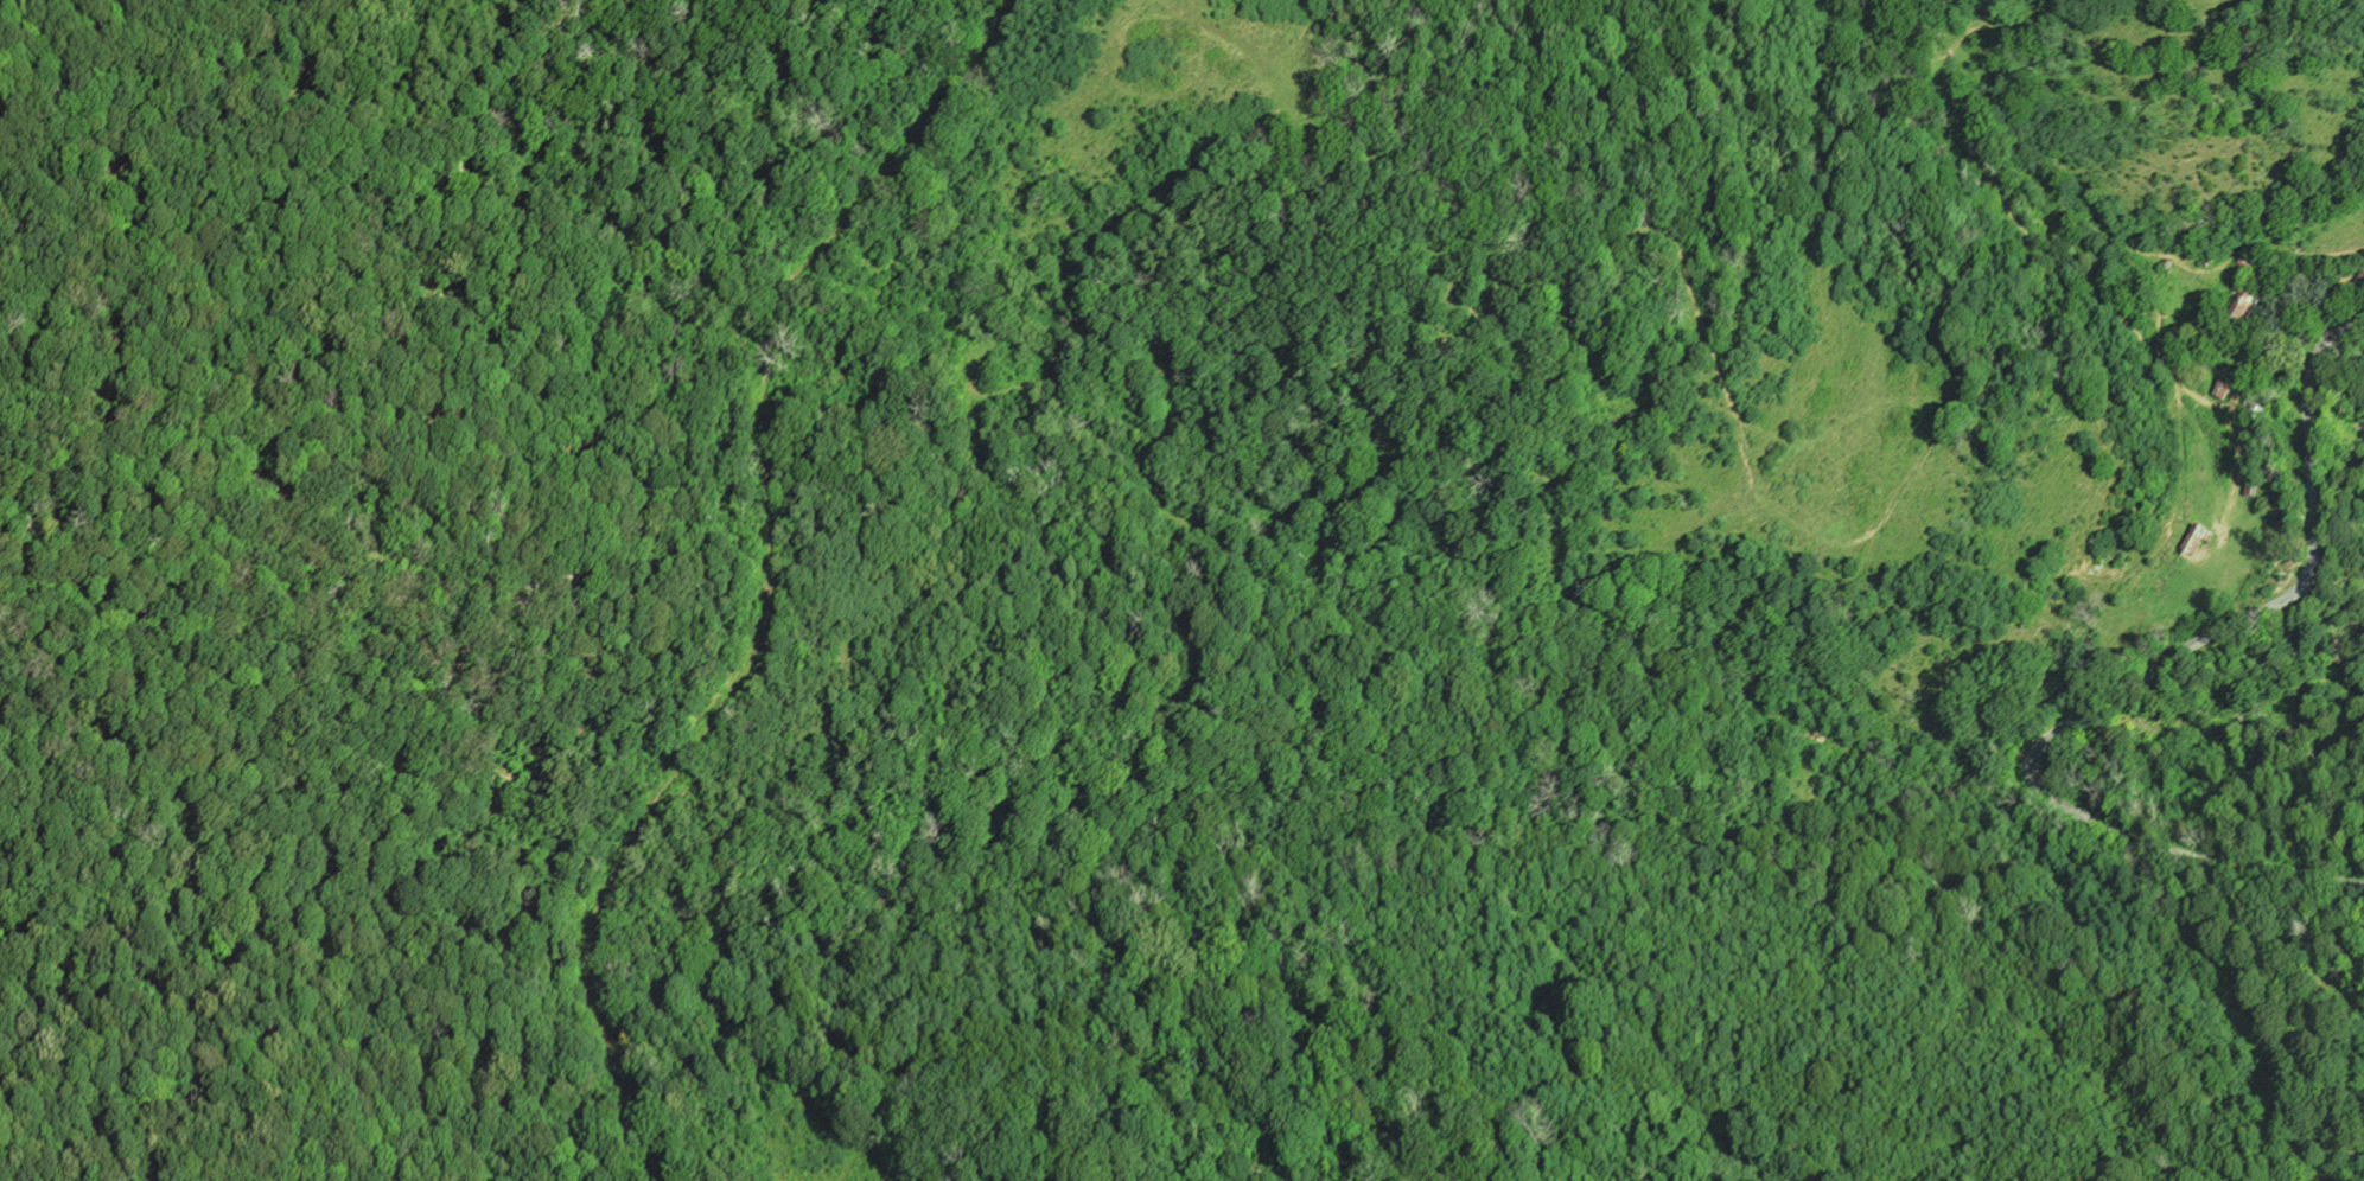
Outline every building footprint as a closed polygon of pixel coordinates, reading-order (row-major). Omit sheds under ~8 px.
[(2223,318),(2238,288),(2261,301),(2244,330),(2223,318)] [(2179,550),(2193,525),(2211,535),(2197,561),(2179,550)]
